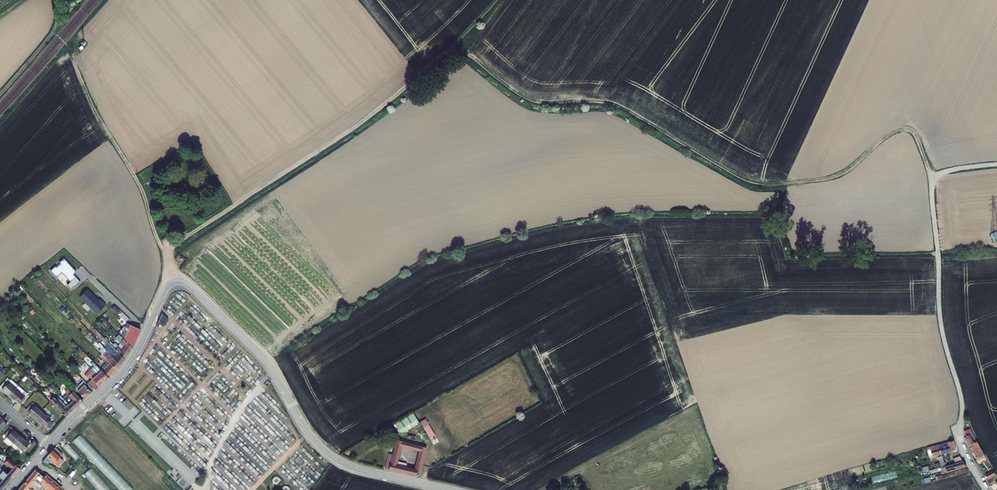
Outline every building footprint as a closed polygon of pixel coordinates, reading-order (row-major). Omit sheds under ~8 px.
[(75,271),(63,258),(58,262),(60,263),(55,267),(54,266),(50,270),(56,277),(61,272),(70,282),(75,277),(73,274),(75,271)] [(99,300),(87,289),(79,297),(97,314),(105,305),(99,299),(99,300)] [(161,315),(157,324),(164,327),(168,317),(161,315)] [(123,327),(121,330),(124,331),(132,334),(131,335),(137,338),(141,329),(127,323),(125,328),(123,327)] [(95,328),(93,330),(99,337),(101,335),(95,328)] [(121,337),(132,348),(137,338),(131,335),(132,334),(124,331),(121,337)] [(105,349),(120,365),(125,359),(116,350),(105,338),(101,335),(99,337),(107,344),(106,345),(108,347),(106,349),(105,349)] [(121,337),(121,336),(117,340),(124,347),(122,350),(127,356),(132,348),(121,337)] [(116,350),(125,359),(127,356),(122,350),(115,343),(113,345),(110,341),(110,342),(106,337),(105,338),(116,350)] [(101,353),(116,369),(120,365),(105,349),(106,349),(104,347),(99,343),(97,345),(101,349),(99,351),(101,353)] [(102,371),(109,378),(116,369),(101,353),(99,355),(106,362),(103,366),(105,368),(102,371)] [(91,369),(104,382),(109,378),(102,371),(100,369),(93,362),(91,364),(94,366),(91,369)] [(88,383),(94,390),(104,382),(91,369),(84,375),(88,379),(90,377),(92,379),(88,383)] [(18,387),(9,379),(0,389),(0,390),(9,397),(15,389),(18,387)] [(84,381),(76,389),(85,399),(94,390),(88,383),(87,384),(84,381)] [(15,389),(9,397),(18,405),(25,398),(21,395),(23,392),(18,387),(15,389)] [(63,399),(73,410),(85,399),(76,389),(75,387),(72,390),(69,387),(65,391),(68,394),(63,399)] [(66,417),(73,410),(63,399),(60,396),(56,400),(54,397),(50,400),(66,417)] [(35,420),(42,413),(35,406),(34,407),(32,405),(26,411),(29,414),(28,414),(35,420)] [(42,413),(35,420),(44,428),(48,432),(53,426),(49,423),(51,421),(42,413)] [(394,423),(399,434),(419,424),(414,413),(394,423)] [(432,445),(438,442),(426,419),(420,422),(432,445)] [(12,444),(15,441),(22,433),(15,427),(14,428),(12,426),(7,432),(8,434),(8,435),(8,436),(6,438),(9,441),(9,442),(10,443),(10,444),(11,445),(12,444)] [(974,443),(968,431),(964,433),(962,439),(967,447),(974,443)] [(31,442),(22,433),(15,441),(12,444),(18,450),(21,447),(24,449),(24,450),(31,442)] [(132,489),(80,434),(73,442),(119,489),(131,489),(132,489)] [(419,476),(426,449),(397,442),(394,453),(389,452),(385,470),(419,479),(419,476)] [(940,445),(942,454),(951,451),(949,442),(940,445)] [(983,457),(974,443),(967,447),(976,461),(983,457)] [(66,455),(56,445),(43,460),(57,466),(66,455)] [(940,445),(928,448),(928,450),(930,457),(942,454),(940,445)] [(20,469),(3,454),(0,457),(0,467),(12,478),(20,469)] [(65,469),(68,471),(75,464),(73,462),(65,469)] [(955,464),(956,470),(966,467),(963,462),(956,464),(955,464)] [(941,468),(930,471),(931,473),(942,470),(943,474),(956,470),(955,464),(947,466),(945,467),(941,468)] [(12,478),(0,467),(0,482),(1,482),(0,483),(0,484),(4,488),(12,478)] [(83,475),(96,489),(111,489),(91,468),(83,475)] [(35,470),(18,489),(27,489),(35,480),(39,484),(40,484),(42,482),(51,489),(62,489),(45,475),(44,477),(35,470)]
